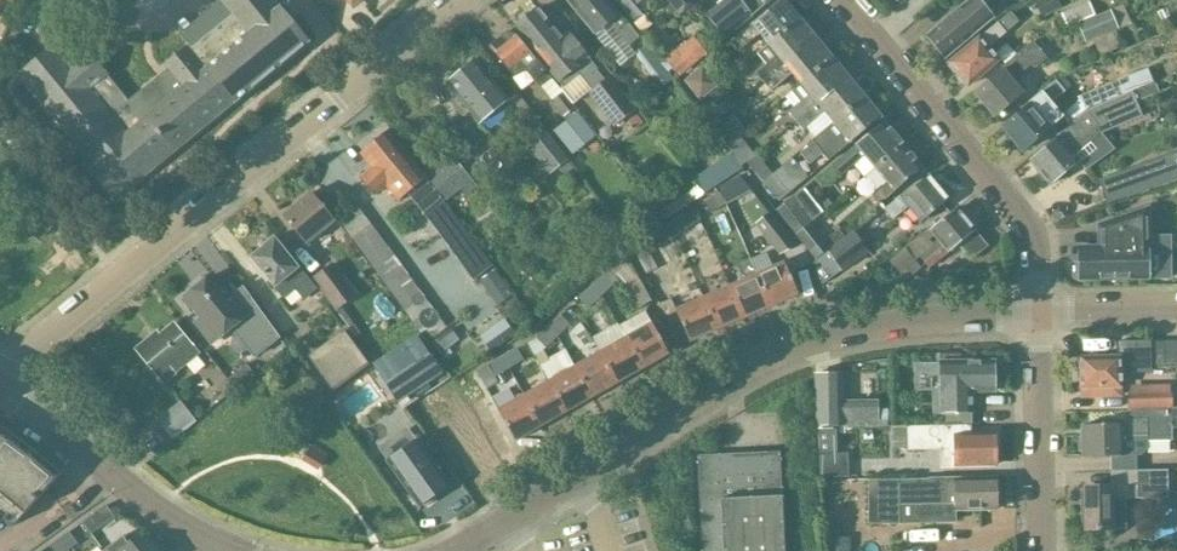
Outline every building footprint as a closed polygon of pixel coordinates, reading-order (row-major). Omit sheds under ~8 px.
[(116,199),(307,40),(273,0),(222,0),(234,15),(191,51),(187,47),(165,66),(168,70),(129,102),(86,51),(69,65),(54,46),(20,74),(91,159),(87,163),(116,199)] [(630,46),(641,37),(629,23),(630,22),(625,17),(624,18),(610,0),(567,0),(607,48),(622,36),(630,46)] [(696,3),(694,0),(666,0),(679,16),(696,3)] [(740,51),(761,34),(770,44),(800,19),(784,0),(783,0),(732,42),(740,51)] [(927,36),(947,58),(990,22),(991,23),(1009,9),(1002,0),(989,11),(979,0),(969,0),(927,36)] [(1034,3),(1042,18),(1061,7),(1057,0),(1040,0),(1034,3)] [(1067,28),(1078,23),(1095,16),(1089,2),(1061,13),(1067,28)] [(1123,5),(1095,17),(1095,16),(1078,23),(1086,43),(1093,40),(1100,56),(1122,47),(1116,31),(1131,24),(1123,5)] [(637,109),(611,75),(605,80),(597,70),(598,69),(589,58),(590,57),(568,31),(562,37),(538,9),(516,27),(541,57),(540,59),(559,84),(560,83),(565,88),(579,76),(592,90),(588,93),(614,127),(637,109)] [(1020,24),(1011,13),(999,24),(951,64),(960,74),(959,78),(962,82),(967,83),(969,86),(999,61),(984,43),(988,39),(994,46),(1008,34),(1020,24)] [(766,64),(757,72),(764,81),(816,39),(800,19),(770,44),(757,54),(766,64)] [(542,87),(553,78),(513,29),(492,47),(516,77),(527,68),(542,87)] [(672,46),(661,55),(678,77),(707,54),(692,35),(675,49),(672,46)] [(764,81),(772,90),(793,72),(802,83),(832,58),(816,39),(764,81)] [(996,117),(1023,95),(1012,81),(1031,65),(1035,69),(1046,59),(1033,43),(1029,45),(1002,68),(1004,71),(976,93),(996,117)] [(800,103),(790,112),(797,121),(849,78),(832,58),(802,83),(792,92),(800,103)] [(447,83),(482,125),(510,101),(476,60),(447,83)] [(683,81),(699,101),(720,85),(703,66),(683,81)] [(1079,100),(1086,112),(1133,93),(1132,92),(1152,84),(1148,69),(1078,97),(1079,100)] [(797,121),(805,130),(826,112),(834,122),(864,96),(849,78),(797,121)] [(1063,118),(1061,115),(1052,103),(1065,92),(1056,81),(1042,92),(1029,103),(1031,106),(1004,127),(1024,151),(1051,129),(1050,128),(1063,118)] [(551,101),(563,117),(575,108),(563,92),(551,101)] [(1086,112),(1069,126),(1057,136),(1059,138),(1032,160),(1052,184),(1079,161),(1069,150),(1098,127),(1101,132),(1141,115),(1133,93),(1086,112)] [(705,109),(716,120),(732,107),(722,95),(705,109)] [(822,151),(829,160),(881,117),(864,96),(834,122),(844,134),(822,151)] [(589,127),(578,113),(565,124),(576,137),(589,127)] [(746,129),(735,116),(715,132),(726,146),(740,134),(741,134),(746,129)] [(832,165),(840,176),(865,156),(875,168),(904,144),(885,121),(841,158),(832,165)] [(527,138),(523,142),(542,165),(539,167),(547,177),(569,160),(543,126),(527,138)] [(389,131),(361,154),(373,168),(362,177),(376,194),(387,185),(400,200),(408,193),(423,214),(442,198),(426,176),(389,131)] [(740,134),(726,146),(742,166),(747,162),(756,155),(741,134),(740,134)] [(872,195),(879,204),(923,168),(904,144),(875,168),(887,182),(872,195)] [(427,175),(446,201),(461,190),(466,196),(478,187),(448,150),(436,159),(441,164),(427,175)] [(756,155),(747,162),(764,182),(774,173),(758,153),(756,155)] [(1101,181),(1109,203),(1176,179),(1176,153),(1101,181)] [(697,182),(704,193),(739,171),(732,160),(697,182)] [(779,201),(789,193),(774,173),(764,182),(779,201)] [(872,219),(879,227),(892,218),(904,208),(903,207),(907,204),(922,222),(949,198),(930,175),(902,198),(900,196),(885,209),(872,219)] [(704,201),(712,214),(728,203),(720,191),(704,201)] [(335,221),(313,194),(285,217),(307,244),(335,221)] [(663,221),(689,204),(684,196),(658,213),(663,221)] [(442,198),(423,214),(472,278),(491,264),(443,200),(442,198)] [(356,204),(337,218),(426,342),(430,339),(447,328),(356,204)] [(1080,262),(1077,262),(1077,274),(1080,274),(1080,279),(1151,278),(1150,206),(1098,224),(1098,247),(1080,247),(1080,262)] [(989,246),(957,208),(930,231),(911,242),(890,261),(905,281),(922,267),(916,261),(922,259),(929,268),(959,243),(973,259),(989,246)] [(757,224),(780,253),(796,246),(770,213),(757,224)] [(677,236),(691,226),(683,215),(669,223),(677,236)] [(663,246),(677,236),(669,223),(654,232),(663,246)] [(826,248),(809,226),(797,237),(814,258),(826,248)] [(828,251),(813,261),(823,286),(868,253),(854,232),(845,238),(830,249),(828,251)] [(266,246),(252,256),(285,296),(296,287),(297,289),(301,293),(305,298),(316,289),(312,284),(274,237),(265,245),(266,246)] [(786,261),(758,274),(772,306),(800,293),(786,261)] [(312,279),(336,312),(358,296),(334,263),(312,279)] [(605,274),(592,286),(602,296),(615,284),(605,274)] [(758,274),(732,285),(746,317),(772,306),(758,274)] [(212,276),(185,296),(202,318),(196,323),(211,343),(232,328),(254,358),(278,339),(252,300),(238,310),(212,276)] [(705,297),(720,329),(746,317),(732,285),(705,297)] [(589,308),(602,296),(592,286),(579,297),(589,308)] [(678,309),(692,341),(720,329),(705,297),(678,309)] [(645,312),(620,326),(626,338),(627,338),(644,369),(670,354),(653,323),(651,324),(645,312)] [(571,325),(561,314),(549,326),(559,335),(559,336),(571,325)] [(479,335),(490,352),(515,335),(504,318),(479,335)] [(175,372),(173,370),(193,353),(189,348),(191,346),(173,325),(157,339),(154,335),(138,349),(164,381),(175,372)] [(535,355),(546,348),(559,336),(559,335),(549,326),(536,338),(527,342),(535,355)] [(344,331),(308,358),(333,391),(369,364),(344,331)] [(626,338),(602,352),(619,383),(644,369),(627,338),(626,338)] [(416,340),(378,364),(400,397),(438,372),(416,340)] [(1164,341),(1164,367),(1176,367),(1176,340),(1164,341)] [(1164,341),(1151,341),(1151,367),(1164,367),(1164,341)] [(517,347),(502,357),(510,369),(524,360),(517,347)] [(602,352),(576,366),(594,397),(619,383),(602,352)] [(495,378),(510,369),(502,357),(487,366),(495,378)] [(1083,387),(1083,397),(1122,396),(1121,371),(1146,371),(1146,357),(1082,358),(1083,372),(1079,374),(1079,380),(1082,384),(1083,387)] [(994,361),(941,362),(942,412),(972,412),(972,391),(995,391),(994,361)] [(576,366),(551,381),(569,412),(594,397),(576,366)] [(840,373),(821,374),(816,374),(817,427),(842,426),(840,373)] [(551,381),(526,395),(543,426),(569,412),(551,381)] [(514,402),(500,410),(517,441),(543,426),(526,395),(524,396),(519,387),(509,393),(514,402)] [(1129,391),(1128,391),(1128,411),(1130,411),(1171,410),(1171,390),(1129,391)] [(195,419),(181,402),(158,420),(172,437),(195,419)] [(1080,441),(1080,449),(1083,452),(1084,457),(1125,456),(1124,436),(1146,436),(1146,441),(1172,441),(1172,428),(1171,410),(1130,411),(1130,419),(1101,420),(1102,426),(1083,426),(1083,438),(1080,441)] [(1,493),(28,515),(62,474),(64,472),(37,451),(10,431),(0,425),(0,492),(1,493)] [(908,426),(908,449),(949,448),(956,448),(956,465),(996,464),(995,435),(970,436),(970,426),(922,426),(908,426)] [(817,430),(819,478),(849,477),(847,453),(837,453),(835,430),(817,430)] [(417,441),(389,461),(420,505),(422,504),(426,506),(437,499),(436,494),(448,485),(417,441)] [(783,497),(781,497),(779,452),(696,455),(701,550),(785,550),(783,497)] [(1083,488),(1084,530),(1126,529),(1125,499),(1168,498),(1167,470),(1110,471),(1111,487),(1083,488)] [(996,508),(996,479),(942,480),(942,478),(929,478),(929,479),(868,481),(868,524),(899,524),(899,511),(956,509),(996,508)] [(85,522),(94,533),(117,516),(108,504),(85,522)] [(71,531),(61,538),(70,550),(80,543),(71,531)] [(106,550),(144,550),(130,533),(106,550)] [(56,550),(69,550),(70,550),(61,538),(52,545),(56,550)]
